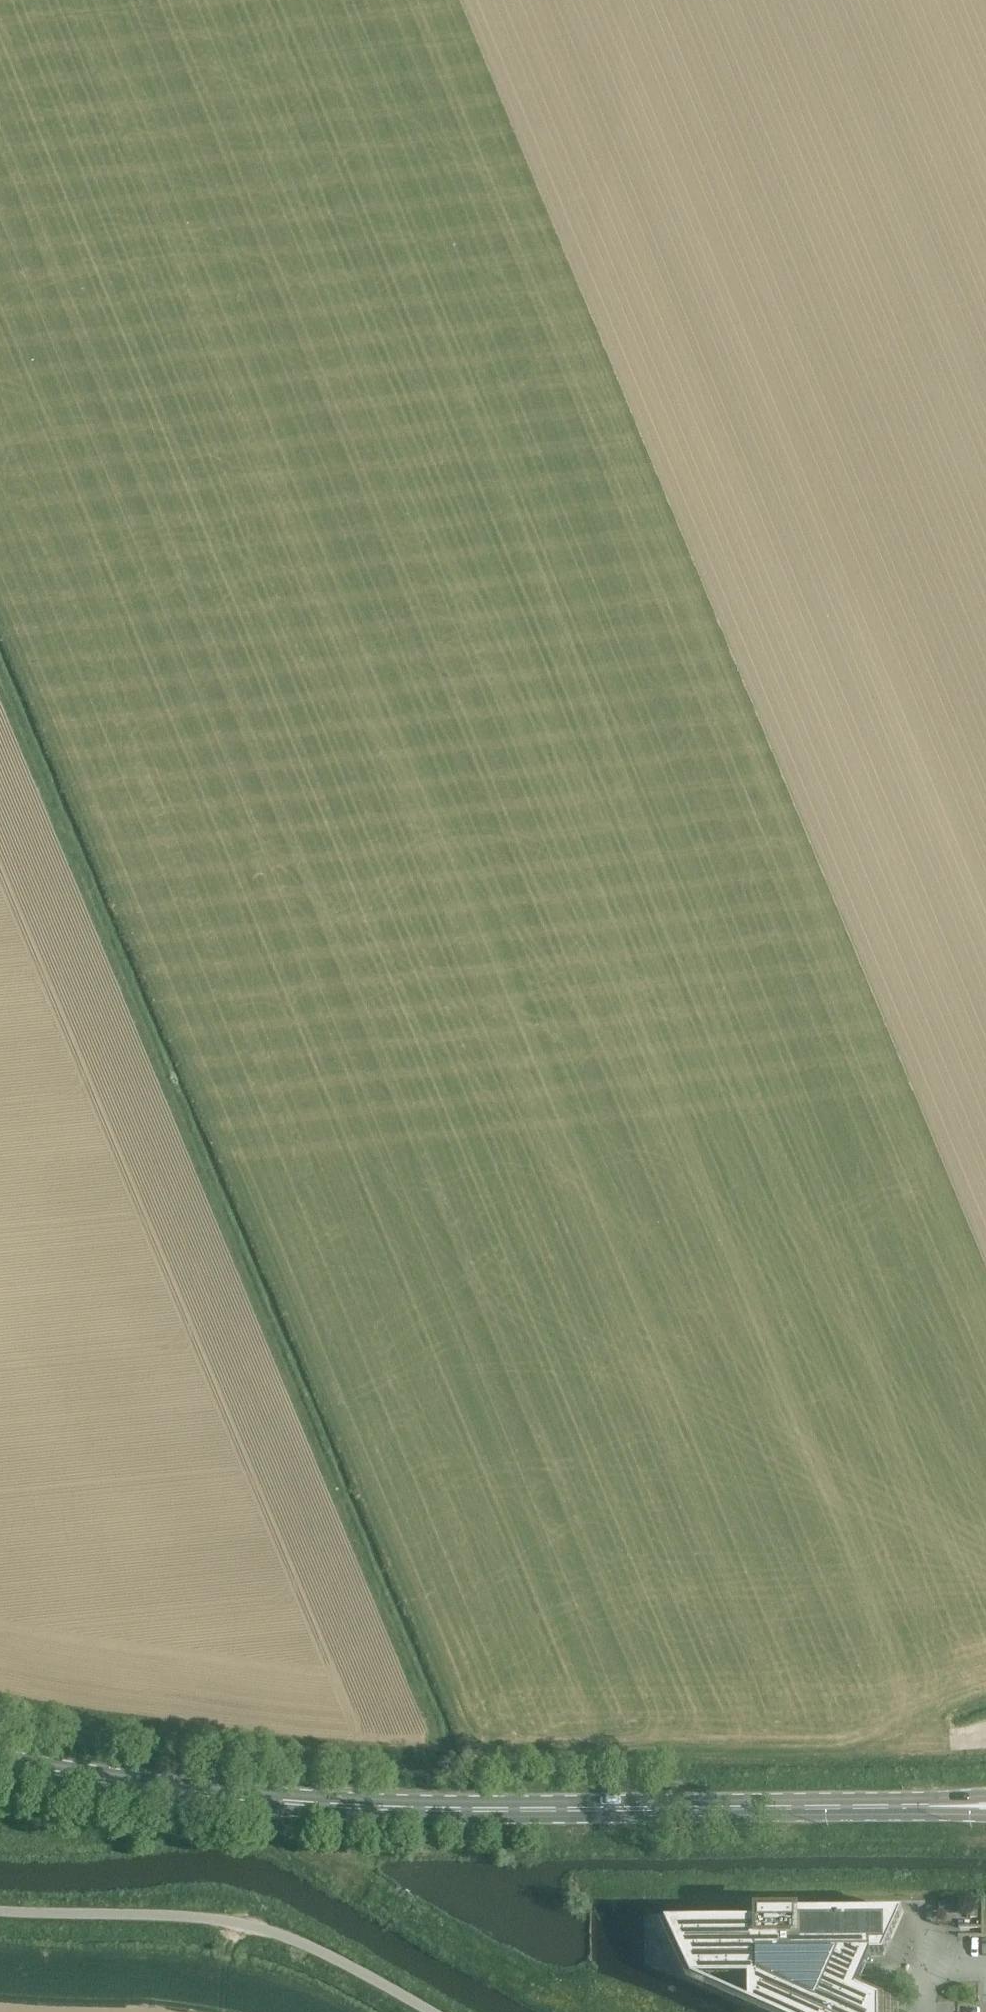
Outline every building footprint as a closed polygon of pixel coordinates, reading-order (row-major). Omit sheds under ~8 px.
[(961,1903),(939,1903),(939,1915),(961,1915),(961,1903)] [(693,1923),(693,1979),(746,2003),(750,2005),(767,2011),(894,2011),(894,2006),(870,1995),(858,1990),(863,1979),(871,1979),(871,1966),(868,1966),(873,1956),(885,1956),(904,1913),(804,1913),(760,1914),(760,1922),(738,1923),(693,1923)]
